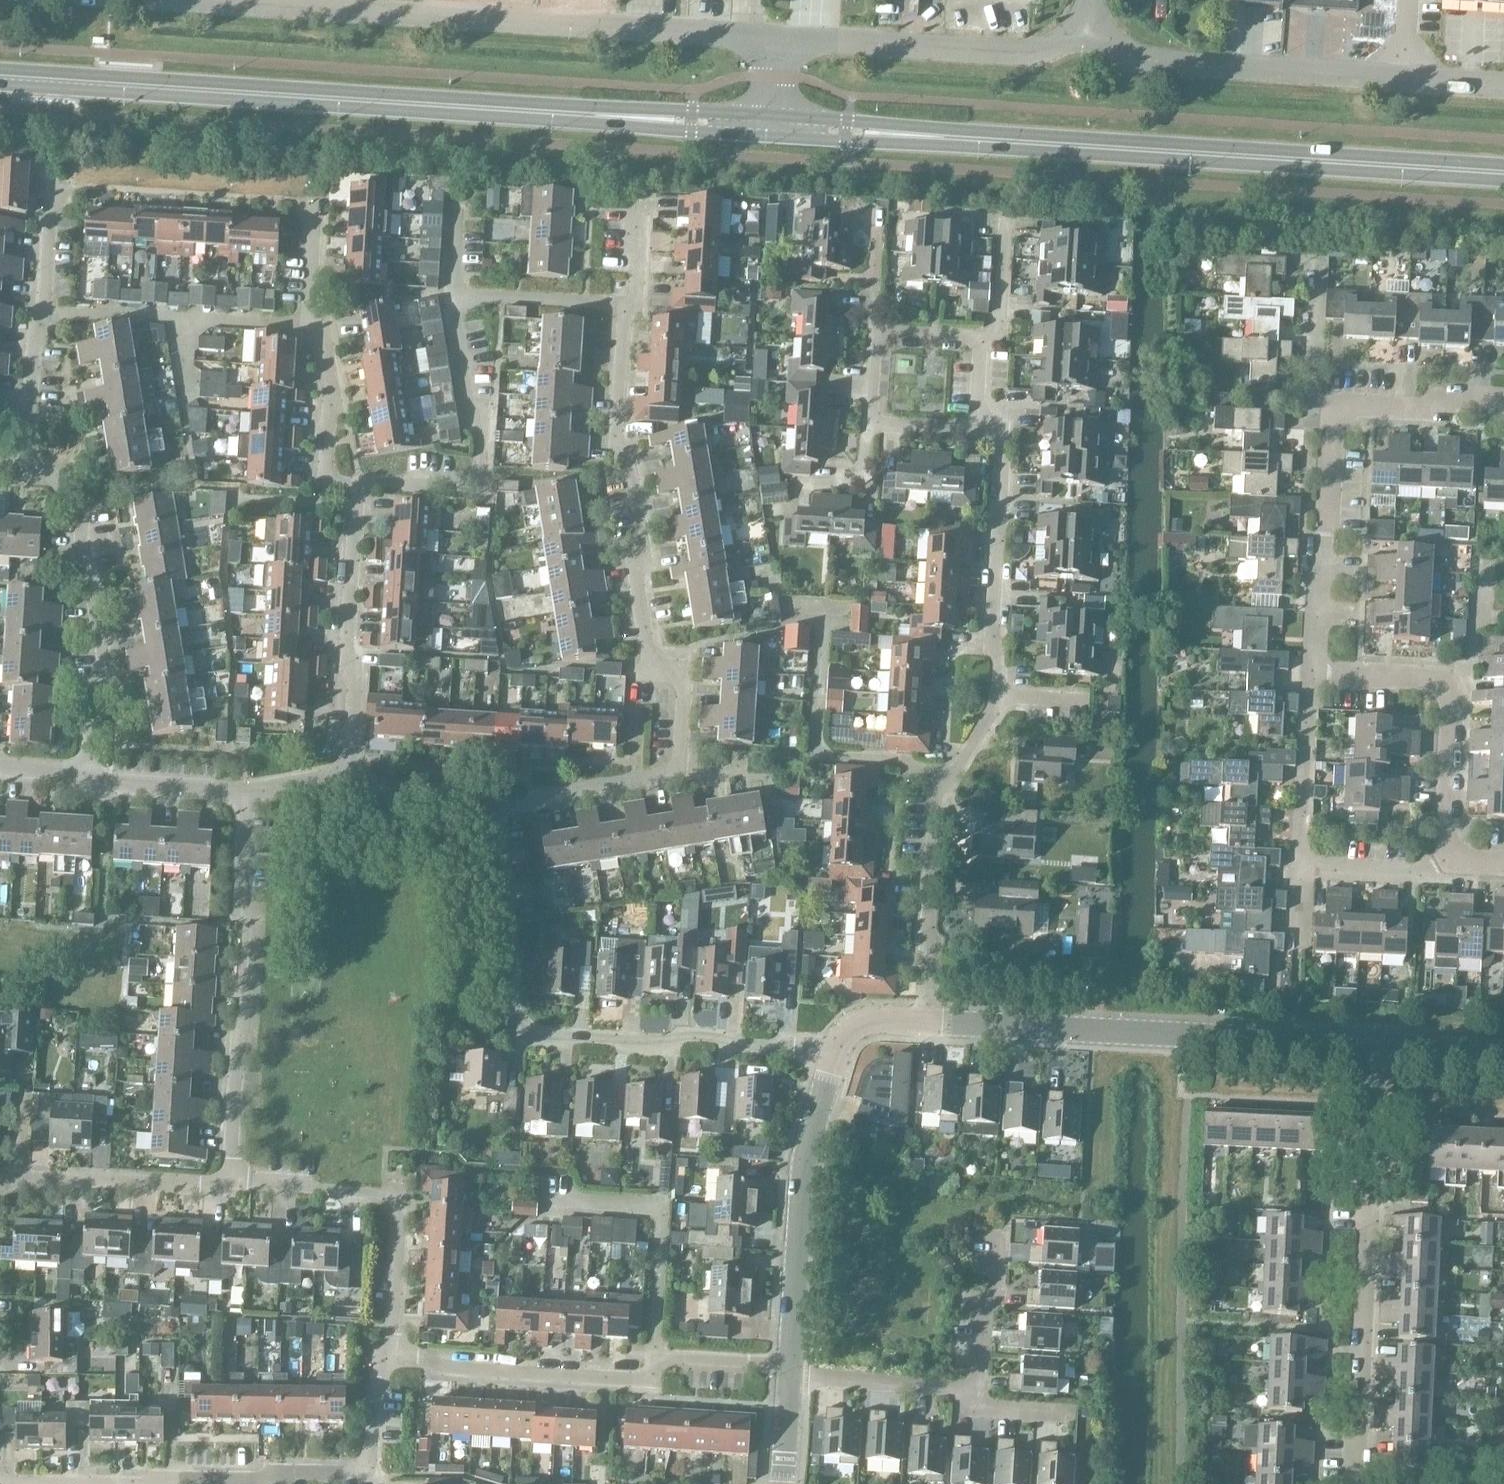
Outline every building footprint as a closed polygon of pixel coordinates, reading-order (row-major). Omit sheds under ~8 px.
[(1239,6),(1279,9),(1279,11),(1282,12),(1283,0),(1239,0),(1239,6)] [(1292,7),(1322,9),(1357,11),(1358,0),(1292,0),(1292,7)] [(28,191),(30,166),(11,165),(12,156),(0,155),(0,189),(28,191)] [(353,187),(351,212),(384,214),(391,215),(393,194),(400,194),(406,188),(406,181),(372,179),(371,188),(353,187)] [(521,218),(533,219),(533,218),(571,221),(573,191),(523,188),(521,218)] [(27,215),(28,191),(0,189),(0,214),(27,215)] [(424,203),(423,216),(443,218),(445,193),(433,192),(432,204),(424,203)] [(680,198),(678,219),(691,220),(690,234),(720,236),(722,201),(680,198)] [(498,212),(499,203),(487,202),(487,211),(498,212)] [(135,242),(158,244),(160,211),(136,210),(136,215),(134,242),(135,242)] [(160,211),(158,244),(158,257),(182,258),(184,213),(160,211)] [(85,245),(110,246),(112,214),(88,212),(85,245)] [(351,212),(350,236),(382,238),(390,238),(391,215),(384,214),(351,212)] [(808,235),(807,247),(852,250),(852,249),(849,249),(850,229),(824,227),(825,214),(800,212),(798,234),(808,235)] [(208,214),(184,213),(182,258),(193,259),(194,246),(206,247),(208,214)] [(136,215),(112,214),(110,246),(123,247),(122,258),(133,259),(134,248),(135,248),(135,242),(134,242),(136,215)] [(230,259),(232,221),(233,221),(233,216),(208,214),(206,247),(220,248),(219,258),(229,259),(230,259)] [(430,230),(430,241),(442,242),(443,218),(423,216),(422,229),(430,230)] [(533,218),(533,219),(531,247),(569,249),(571,221),(533,218)] [(4,246),(5,232),(25,234),(26,223),(0,221),(0,246),(4,246)] [(232,221),(230,259),(229,259),(229,264),(239,265),(240,255),(254,255),(256,223),(233,221),(232,221)] [(278,267),(279,257),(281,225),(256,223),(254,255),(268,256),(267,266),(278,267)] [(914,238),(913,254),(937,255),(938,225),(906,223),(906,237),(914,238)] [(1074,234),(1056,233),(1056,224),(1044,223),(1043,232),(1042,232),(1040,262),(1072,264),(1074,234)] [(938,225),(937,255),(968,258),(968,257),(972,257),(973,241),(969,241),(970,227),(938,225)] [(767,231),(766,244),(780,245),(781,232),(767,231)] [(676,247),(676,255),(719,257),(720,244),(729,245),(730,237),(720,236),(690,234),(689,248),(676,247)] [(1106,236),(1074,234),(1072,264),(1104,266),(1106,236)] [(350,236),(348,260),(381,262),(382,238),(350,236)] [(429,253),(441,254),(442,242),(430,241),(429,253)] [(23,271),(24,261),(4,259),(4,246),(0,246),(0,270),(23,271)] [(569,249),(531,247),(529,276),(567,278),(569,249)] [(852,250),(807,247),(806,259),(797,258),(796,280),(821,282),(822,269),(850,271),(850,268),(848,268),(849,250),(852,250)] [(1413,252),(1412,260),(1426,261),(1427,252),(1413,252)] [(903,284),(935,286),(937,255),(913,254),(912,270),(904,270),(903,284)] [(676,255),(675,262),(688,263),(687,277),(717,279),(718,270),(719,257),(676,255)] [(937,255),(935,286),(966,288),(968,258),(937,255)] [(1286,260),(1217,255),(1216,277),(1246,279),(1245,299),(1271,300),(1272,275),(1285,276),(1286,260)] [(381,262),(348,260),(347,284),(379,286),(381,262)] [(1072,264),(1040,262),(1038,305),(1050,305),(1050,293),(1070,295),(1072,264)] [(1028,263),(1009,264),(1010,290),(1029,289),(1028,263)] [(440,266),(420,264),(419,277),(427,277),(427,289),(439,290),(440,266)] [(1104,266),(1072,264),(1070,295),(1102,297),(1104,266)] [(747,281),(759,282),(759,268),(748,267),(747,281)] [(1,295),(2,280),(22,282),(23,271),(0,270),(0,294),(1,295)] [(674,290),(672,310),(698,312),(698,313),(715,314),(717,289),(726,290),(727,280),(726,280),(717,279),(687,277),(686,291),(674,290)] [(82,300),(107,302),(108,282),(95,281),(95,289),(83,288),(82,300)] [(968,312),(988,313),(990,288),(969,286),(968,312)] [(766,300),(782,301),(783,288),(767,287),(766,300)] [(119,291),(118,303),(131,303),(131,291),(119,291)] [(143,292),(131,291),(131,303),(143,304),(143,292)] [(805,314),(803,338),(843,341),(844,321),(827,320),(828,306),(821,306),(822,294),(794,292),(793,314),(805,314)] [(1327,292),(1326,321),(1345,322),(1344,340),(1369,341),(1370,310),(1356,309),(1357,294),(1327,292)] [(179,294),(167,294),(166,306),(178,306),(179,294)] [(179,294),(178,306),(191,307),(191,295),(179,294)] [(1370,310),(1369,341),(1394,343),(1394,339),(1407,340),(1408,297),(1385,295),(1384,310),(1370,310)] [(227,297),(215,297),(214,309),(226,309),(227,297)] [(227,297),(226,309),(238,310),(239,298),(227,297)] [(1107,297),(1107,312),(1127,313),(1128,298),(1107,297)] [(1408,297),(1407,340),(1419,341),(1419,348),(1444,349),(1445,317),(1445,307),(1431,306),(1431,298),(1408,297)] [(426,300),(418,301),(420,313),(422,326),(442,322),(438,298),(426,300)] [(1253,322),(1252,340),(1278,342),(1280,318),(1293,319),(1294,302),(1271,300),(1245,299),(1224,298),(1223,320),(1253,322)] [(1445,317),(1444,349),(1469,350),(1469,342),(1481,343),(1484,299),(1460,298),(1459,318),(1445,317)] [(1481,343),(1493,343),(1493,347),(1503,347),(1503,300),(1484,299),(1481,343)] [(263,300),(262,312),(275,313),(275,301),(263,300)] [(361,310),(365,335),(397,330),(395,316),(403,315),(401,304),(361,310)] [(738,306),(737,315),(751,316),(751,307),(738,306)] [(12,319),(13,308),(0,307),(0,318),(12,319)] [(506,308),(505,318),(516,319),(517,308),(506,308)] [(527,309),(517,308),(516,319),(526,320),(527,309)] [(654,321),(653,344),(684,346),(696,347),(697,335),(698,313),(698,312),(672,310),(667,310),(667,322),(654,321)] [(1128,315),(1113,314),(1112,325),(1127,326),(1128,315)] [(11,329),(12,319),(0,318),(0,328),(11,329)] [(527,336),(526,346),(581,349),(583,323),(544,320),(543,337),(527,336)] [(442,322),(422,326),(424,338),(432,337),(434,348),(446,346),(442,322)] [(78,346),(80,356),(133,348),(129,323),(96,329),(98,342),(78,346)] [(1185,324),(1184,334),(1200,335),(1200,325),(1185,324)] [(1068,328),(1036,326),(1035,341),(1044,341),(1043,357),(1066,359),(1068,328)] [(1068,328),(1066,359),(1089,360),(1090,344),(1099,345),(1100,331),(1068,328)] [(365,335),(369,358),(395,354),(395,355),(401,354),(401,353),(397,330),(365,335)] [(255,366),(262,367),(262,366),(294,368),(296,343),(278,342),(278,333),(257,331),(255,366)] [(199,350),(224,352),(225,339),(200,337),(199,350)] [(790,361),(788,383),(816,385),(817,373),(824,373),(825,359),(842,360),(843,341),(803,338),(802,362),(790,361)] [(1278,342),(1252,340),(1223,339),(1221,361),(1251,363),(1250,383),(1276,385),(1278,360),(1290,361),(1291,343),(1278,342)] [(640,357),(639,364),(682,367),(684,346),(653,344),(652,357),(640,357)] [(434,348),(426,350),(428,360),(430,373),(450,370),(446,346),(434,348)] [(542,357),(541,373),(541,374),(573,376),(580,376),(581,349),(526,346),(526,356),(542,357)] [(101,363),(103,377),(136,371),(133,348),(80,356),(81,366),(101,363)] [(399,378),(397,367),(405,366),(407,358),(406,353),(401,354),(395,355),(395,354),(369,358),(363,359),(367,383),(399,378)] [(9,366),(9,356),(0,355),(0,366),(9,366)] [(1046,388),(1064,389),(1066,359),(1043,357),(1042,373),(1033,373),(1032,387),(1033,387),(1046,388)] [(1089,360),(1066,359),(1064,389),(1096,391),(1098,361),(1089,360)] [(639,364),(639,372),(651,373),(650,387),(681,389),(682,367),(639,364)] [(8,377),(9,366),(0,366),(0,376),(8,377)] [(287,392),(292,392),(293,392),(294,368),(262,366),(262,367),(260,389),(260,390),(287,392)] [(450,370),(430,373),(432,386),(440,384),(442,396),(454,394),(452,382),(450,370)] [(86,393),(87,403),(140,395),(136,371),(103,377),(106,390),(86,393)] [(540,372),(538,397),(592,400),(592,390),(572,389),(573,376),(541,374),(541,373),(540,372)] [(754,372),(753,381),(764,382),(767,382),(767,377),(763,372),(754,372)] [(202,373),(201,386),(226,388),(227,375),(202,373)] [(367,383),(371,407),(403,402),(399,378),(367,383)] [(799,406),(797,429),(837,432),(839,412),(822,411),(822,397),(815,397),(816,385),(788,383),(787,405),(799,406)] [(226,388),(201,386),(200,399),(226,400),(226,388)] [(637,400),(635,421),(679,423),(681,389),(650,387),(649,400),(637,400)] [(1033,387),(1033,401),(1045,402),(1046,388),(1033,387)] [(292,403),(292,392),(287,392),(260,390),(260,389),(254,389),(253,413),(285,416),(286,403),(292,403)] [(292,392),(292,403),(304,404),(305,393),(293,392),(292,392)] [(442,396),(430,397),(434,421),(438,421),(457,417),(455,406),(454,394),(442,396)] [(109,411),(111,423),(143,418),(143,419),(144,419),(140,395),(87,403),(89,414),(109,411)] [(538,397),(537,421),(570,423),(571,410),(591,411),(592,400),(538,397)] [(371,407),(375,431),(407,425),(405,413),(410,412),(409,401),(403,402),(371,407)] [(1244,436),(1243,455),(1269,457),(1270,431),(1285,432),(1286,415),(1215,412),(1214,434),(1244,436)] [(253,413),(251,437),(284,440),(285,416),(253,413)] [(457,417),(438,421),(440,433),(448,432),(449,443),(461,441),(459,429),(457,417)] [(105,424),(109,451),(163,442),(162,432),(146,435),(143,419),(143,418),(111,423),(105,424)] [(537,421),(535,445),(589,448),(589,438),(569,437),(570,423),(537,421)] [(1053,437),(1052,453),(1075,455),(1077,424),(1045,422),(1044,436),(1053,437)] [(1077,424),(1075,455),(1098,456),(1099,440),(1108,441),(1109,426),(1077,424)] [(375,431),(379,455),(422,448),(420,437),(409,439),(407,425),(375,431)] [(290,429),(289,440),(302,441),(302,430),(290,429)] [(672,445),(674,458),(707,453),(703,429),(650,437),(652,448),(672,445)] [(837,432),(797,429),(796,453),(784,453),(783,474),(810,476),(811,464),(818,464),(819,450),(836,452),(837,432)] [(250,461),(282,464),(283,450),(289,451),(289,440),(284,440),(251,437),(239,437),(238,461),(250,461)] [(1396,500),(1397,489),(1400,438),(1389,437),(1388,458),(1374,457),(1371,498),(1396,500)] [(1397,489),(1421,490),(1423,460),(1409,459),(1410,438),(1400,438),(1397,489)] [(302,441),(289,440),(289,451),(301,451),(302,441)] [(1421,490),(1437,491),(1437,499),(1446,499),(1449,441),(1438,440),(1437,461),(1423,460),(1421,490)] [(1457,500),(1457,492),(1472,493),(1473,462),(1458,461),(1459,441),(1449,441),(1446,499),(1457,500)] [(163,442),(109,451),(113,477),(151,471),(149,455),(165,452),(163,442)] [(535,445),(535,450),(534,469),(567,471),(568,458),(588,459),(589,448),(535,445)] [(658,485),(711,477),(707,453),(674,458),(676,472),(656,475),(658,485)] [(906,492),(930,494),(932,454),(913,453),(912,470),(898,469),(897,476),(885,475),(884,503),(905,504),(906,492)] [(1040,495),(1052,496),(1053,484),(1073,485),(1075,455),(1052,453),(1051,469),(1042,469),(1040,495)] [(975,509),(975,508),(976,481),(964,480),(965,473),(951,472),(952,456),(932,454),(930,494),(933,494),(932,503),(953,504),(953,507),(975,509)] [(1224,454),(1224,458),(1223,476),(1239,477),(1238,497),(1277,499),(1278,474),(1292,474),(1293,458),(1269,457),(1243,455),(1224,454)] [(1503,506),(1503,455),(1500,454),(1499,476),(1485,475),(1484,505),(1503,506)] [(1075,455),(1073,485),(1105,487),(1106,473),(1097,472),(1098,456),(1075,455)] [(282,464),(250,461),(248,486),(281,488),(282,464)] [(189,475),(188,464),(177,466),(179,477),(189,475)] [(177,466),(167,468),(168,479),(179,477),(177,466)] [(778,468),(758,470),(760,487),(780,484),(778,468)] [(286,488),(299,489),(299,478),(287,477),(286,488)] [(715,500),(712,482),(711,477),(658,485),(660,495),(679,492),(682,506),(715,500)] [(498,482),(498,493),(508,493),(509,483),(498,482)] [(520,483),(509,483),(508,493),(519,494),(520,483)] [(760,488),(763,506),(788,502),(786,484),(760,488)] [(523,510),(525,520),(579,511),(575,485),(537,491),(540,508),(523,510)] [(134,501),(139,530),(177,523),(172,495),(134,501)] [(396,504),(395,529),(427,531),(435,532),(437,498),(415,496),(415,506),(396,504)] [(806,535),(830,537),(833,497),(813,496),(812,513),(798,512),(798,519),(786,518),(784,546),(806,547),(806,535)] [(833,497),(830,537),(854,538),(853,550),(875,552),(877,524),(865,523),(865,516),(851,515),(852,498),(833,497)] [(1259,521),(1258,540),(1286,542),(1287,516),(1300,517),(1301,501),(1277,499),(1238,497),(1232,497),(1231,520),(1259,521)] [(665,532),(718,524),(715,500),(682,506),(684,519),(664,522),(665,532)] [(476,535),(489,536),(490,510),(478,510),(476,535)] [(543,528),(545,543),(584,537),(579,511),(525,520),(527,530),(543,528)] [(1047,532),(1046,548),(1069,549),(1071,519),(1039,517),(1038,531),(1047,532)] [(11,558),(13,520),(0,519),(0,557),(11,558)] [(265,544),(277,545),(310,547),(310,534),(316,534),(317,523),(311,523),(311,522),(266,519),(265,544)] [(1103,521),(1071,519),(1069,549),(1101,552),(1103,521)] [(13,520),(11,558),(40,560),(42,522),(13,520)] [(1370,522),(1369,538),(1380,539),(1381,522),(1370,522)] [(139,530),(144,558),(182,552),(177,523),(139,530)] [(316,534),(328,535),(329,524),(317,523),(316,534)] [(689,553),(722,548),(718,524),(665,532),(667,543),(687,540),(689,553)] [(878,549),(899,551),(902,527),(882,524),(878,549)] [(1444,540),(1468,541),(1468,529),(1445,528),(1444,540)] [(383,541),(382,552),(388,553),(393,553),(420,555),(420,556),(426,556),(426,555),(426,552),(438,553),(439,532),(435,532),(427,531),(395,529),(394,542),(383,541)] [(930,529),(928,563),(958,565),(959,552),(972,553),(973,531),(930,529)] [(1420,543),(1432,544),(1432,532),(1420,531),(1420,543)] [(544,543),(548,568),(581,562),(579,549),(599,546),(597,535),(584,537),(545,543),(544,543)] [(1282,595),(1282,585),(1284,559),(1298,559),(1299,542),(1286,542),(1258,540),(1230,539),(1228,562),(1257,563),(1256,594),(1282,595)] [(370,541),(370,551),(382,552),(383,541),(370,541)] [(314,561),(309,560),(310,547),(277,545),(276,568),(276,569),(302,571),(308,572),(308,571),(314,571),(314,561)] [(1025,558),(1029,553),(1030,547),(1013,546),(1012,561),(1019,562),(1025,558)] [(673,580),(687,578),(725,572),(726,572),(722,548),(689,553),(691,566),(671,570),(673,580)] [(1035,578),(1067,580),(1069,549),(1046,548),(1045,564),(1036,563),(1035,578)] [(1101,552),(1069,549),(1067,580),(1099,582),(1101,552)] [(1369,559),(1368,571),(1433,574),(1434,551),(1399,549),(1398,560),(1369,559)] [(370,551),(369,562),(381,563),(382,552),(370,551)] [(144,558),(148,586),(149,586),(170,583),(171,584),(186,581),(182,552),(144,558)] [(387,563),(386,577),(419,579),(431,580),(432,556),(426,556),(420,556),(420,555),(393,553),(388,553),(387,563)] [(314,561),(314,571),(326,572),(327,561),(314,561)] [(548,568),(552,591),(605,583),(603,572),(583,576),(581,562),(548,568)] [(958,565),(928,563),(927,585),(969,588),(970,580),(958,579),(958,565)] [(302,581),(302,571),(276,569),(276,568),(257,567),(256,581),(262,584),(262,588),(263,588),(263,590),(268,591),(268,592),(301,594),(302,581)] [(326,572),(314,571),(313,582),(325,583),(326,572)] [(1397,585),(1396,595),(1432,597),(1432,596),(1433,574),(1368,571),(1368,583),(1397,585)] [(687,578),(691,604),(745,595),(744,585),(728,587),(725,572),(687,578)] [(386,577),(385,601),(417,603),(419,579),(386,577)] [(490,607),(486,583),(473,582),(471,606),(490,607)] [(170,583),(149,586),(148,586),(137,587),(140,602),(120,605),(121,615),(174,607),(171,584),(170,583)] [(552,591),(556,615),(589,610),(587,596),(606,593),(605,583),(552,591)] [(927,585),(925,606),(956,609),(956,600),(969,601),(969,588),(927,585)] [(1073,594),(1088,595),(1089,587),(1074,585),(1073,594)] [(367,589),(367,599),(379,600),(380,590),(367,589)] [(10,590),(9,614),(62,617),(63,607),(43,606),(43,592),(10,590)] [(268,592),(267,616),(299,618),(301,594),(268,592)] [(872,603),(886,604),(887,595),(872,593),(872,603)] [(745,595),(691,604),(695,630),(733,624),(731,608),(747,605),(745,595)] [(1430,620),(1430,619),(1440,619),(1441,597),(1432,596),(1432,597),(1396,595),(1396,606),(1366,604),(1366,617),(1430,620)] [(1085,598),(1084,610),(1104,611),(1105,599),(1085,598)] [(379,600),(367,599),(366,610),(378,611),(379,600)] [(1049,627),(1048,643),(1071,645),(1073,614),(1050,613),(1051,601),(1042,600),(1040,626),(1049,627)] [(385,601),(383,625),(416,627),(417,603),(385,601)] [(780,612),(778,601),(767,603),(769,614),(780,612)] [(243,615),(243,606),(230,605),(231,614),(243,615)] [(912,617),(911,640),(911,641),(936,643),(941,643),(942,630),(954,631),(956,609),(925,606),(924,618),(912,617)] [(143,622),(145,636),(178,630),(174,607),(121,615),(123,626),(143,622)] [(495,632),(491,608),(475,607),(474,622),(469,621),(468,630),(469,630),(483,631),(495,632)] [(852,607),(851,634),(868,635),(869,608),(852,607)] [(305,608),(305,619),(317,620),(318,609),(305,608)] [(1242,633),(1240,653),(1268,654),(1269,629),(1282,630),(1283,612),(1213,608),(1212,632),(1242,633)] [(556,615),(560,639),(612,630),(611,620),(591,623),(589,610),(556,615)] [(780,612),(769,614),(771,624),(781,622),(780,612)] [(9,614),(7,638),(40,641),(41,627),(61,628),(62,617),(9,614)] [(1105,616),(1073,614),(1071,645),(1103,647),(1105,616)] [(265,640),(298,642),(299,629),(304,629),(305,619),(299,618),(267,616),(265,640)] [(1024,618),(1012,617),(1011,637),(1023,638),(1024,618)] [(1430,620),(1366,617),(1365,629),(1395,631),(1394,642),(1429,644),(1430,620)] [(317,620),(305,619),(304,629),(317,630),(317,620)] [(1454,621),(1454,633),(1467,633),(1467,622),(1454,621)] [(377,638),(376,648),(382,649),(414,651),(430,652),(432,628),(416,627),(383,625),(382,639),(377,638)] [(797,652),(799,628),(787,628),(785,651),(797,652)] [(810,629),(799,628),(797,652),(809,653),(810,629)] [(127,652),(129,663),(182,654),(178,630),(145,636),(147,649),(127,652)] [(469,630),(468,641),(482,642),(497,642),(495,632),(483,631),(469,630)] [(612,630),(560,639),(563,663),(596,657),(594,644),(614,641),(612,630)] [(364,637),(364,648),(376,648),(377,638),(377,637),(364,637)] [(7,638),(6,662),(59,666),(59,655),(39,654),(40,641),(7,638)] [(894,638),(891,673),(922,675),(923,661),(935,662),(936,643),(911,641),(911,640),(894,638)] [(314,657),(297,655),(298,642),(265,640),(264,664),(264,665),(276,666),(276,665),(314,667),(314,657)] [(1037,673),(1069,675),(1071,645),(1048,643),(1047,659),(1038,659),(1037,673)] [(1071,645),(1069,675),(1101,677),(1103,647),(1071,645)] [(1503,647),(1500,650),(1500,661),(1485,660),(1484,670),(1503,671),(1503,647)] [(759,650),(725,648),(724,662),(704,660),(704,671),(757,674),(759,650)] [(518,667),(518,651),(504,651),(504,667),(518,667)] [(1249,676),(1248,695),(1273,696),(1274,671),(1288,672),(1289,655),(1268,654),(1240,653),(1219,651),(1218,674),(1249,676)] [(186,678),(182,654),(129,663),(131,673),(151,670),(153,682),(153,683),(185,678),(186,678)] [(379,668),(404,670),(405,657),(380,655),(379,668)] [(314,657),(314,667),(326,668),(327,657),(314,657)] [(416,669),(428,670),(429,658),(417,657),(416,669)] [(429,658),(428,670),(440,671),(441,659),(429,658)] [(464,673),(476,673),(477,661),(465,661),(464,673)] [(477,661),(476,673),(488,674),(489,662),(477,661)] [(4,687),(15,688),(15,686),(37,688),(38,675),(58,676),(59,666),(6,662),(4,687)] [(596,676),(622,678),(622,665),(597,664),(596,676)] [(276,665),(276,666),(274,688),(274,689),(307,691),(308,678),(313,678),(314,667),(276,665)] [(326,668),(314,667),(313,678),(325,679),(326,668)] [(560,681),(572,682),(572,670),(560,669),(560,681)] [(572,670),(572,682),(584,683),(585,671),(572,670)] [(842,671),(829,670),(827,691),(840,692),(842,671)] [(1503,696),(1503,671),(1484,670),(1484,680),(1503,681),(1503,696)] [(757,674),(704,671),(703,681),(723,682),(722,696),(756,698),(757,674)] [(891,673),(890,695),(933,698),(934,684),(926,684),(927,676),(922,675),(891,673)] [(511,688),(523,688),(524,676),(512,676),(511,688)] [(524,676),(523,688),(535,689),(536,677),(524,676)] [(153,683),(153,682),(146,683),(151,710),(205,701),(204,691),(187,694),(185,678),(153,683)] [(15,688),(13,716),(51,718),(53,689),(37,688),(15,686),(15,688)] [(236,698),(248,699),(249,686),(237,686),(236,698)] [(274,689),(274,688),(267,688),(265,723),(286,724),(287,714),(305,716),(307,691),(274,689)] [(840,692),(827,692),(826,713),(839,713),(840,692)] [(1273,696),(1248,695),(1229,694),(1228,716),(1259,718),(1258,739),(1283,740),(1284,715),(1298,716),(1299,698),(1273,696)] [(1491,720),(1503,721),(1503,696),(1473,694),(1473,705),(1492,706),(1491,720)] [(890,695),(888,716),(919,718),(924,719),(925,710),(932,711),(933,698),(890,695)] [(756,698),(722,696),(721,709),(701,708),(701,719),(754,722),(756,698)] [(375,737),(400,739),(402,706),(403,706),(403,699),(402,699),(368,697),(367,718),(376,719),(375,737)] [(416,707),(403,706),(402,706),(400,739),(423,740),(425,713),(426,714),(427,708),(426,708),(427,698),(416,697),(416,707)] [(205,701),(151,710),(155,737),(193,730),(191,714),(207,711),(205,701)] [(546,716),(544,748),(568,750),(569,744),(570,717),(569,717),(569,711),(570,706),(560,705),(559,716),(546,716)] [(510,719),(497,718),(495,751),(520,752),(520,747),(522,720),(521,720),(521,714),(522,707),(510,707),(510,719)] [(569,711),(569,717),(570,717),(569,744),(592,745),(594,713),(569,711)] [(423,746),(447,748),(450,715),(426,714),(425,713),(423,740),(423,746)] [(619,714),(594,713),(592,745),(616,747),(619,714)] [(521,714),(521,720),(522,720),(520,747),(544,748),(546,716),(521,714)] [(447,748),(471,749),(473,717),(450,715),(447,748)] [(51,718),(13,716),(11,745),(50,747),(51,718)] [(919,718),(888,716),(886,751),(929,754),(931,733),(918,732),(919,718)] [(471,749),(495,751),(497,718),(473,717),(471,749)] [(701,719),(700,729),(720,730),(719,744),(753,746),(754,722),(701,719)] [(1356,720),(1355,744),(1420,747),(1421,734),(1392,732),(1392,722),(1356,720)] [(1471,744),(1503,746),(1503,721),(1491,720),(1491,734),(1472,733),(1471,744)] [(228,723),(217,722),(217,733),(228,733),(228,723)] [(237,745),(246,745),(250,745),(251,730),(238,730),(237,745)] [(217,733),(216,743),(227,744),(228,733),(217,733)] [(1018,782),(1024,782),(1059,785),(1060,766),(1074,767),(1076,741),(1046,739),(1046,753),(1020,751),(1018,782)] [(1355,744),(1354,766),(1354,768),(1381,769),(1390,769),(1390,759),(1419,760),(1420,747),(1355,744)] [(1471,744),(1470,755),(1490,756),(1489,770),(1503,771),(1503,746),(1471,744)] [(1266,756),(1250,755),(1249,765),(1283,767),(1295,768),(1296,753),(1267,751),(1266,756)] [(1259,783),(1273,784),(1282,785),(1283,767),(1249,765),(1204,763),(1190,762),(1190,764),(1181,764),(1180,784),(1188,784),(1188,785),(1231,787),(1230,807),(1257,808),(1259,783)] [(1345,765),(1344,790),(1409,793),(1410,780),(1380,779),(1381,769),(1354,768),(1354,766),(1345,765)] [(837,767),(835,802),(866,804),(866,790),(879,791),(880,770),(837,767)] [(1468,794),(1503,796),(1503,771),(1489,770),(1488,784),(1469,783),(1468,794)] [(1409,793),(1344,790),(1344,813),(1379,815),(1379,804),(1409,806),(1409,793)] [(692,794),(682,796),(690,849),(713,845),(708,812),(695,814),(692,794)] [(1468,794),(1468,804),(1488,805),(1487,820),(1503,821),(1503,796),(1468,794)] [(674,817),(661,820),(666,853),(690,849),(682,796),(671,798),(674,817)] [(766,835),(760,797),(734,801),(742,856),(753,854),(750,838),(766,835)] [(771,798),(774,819),(784,817),(781,797),(771,798)] [(734,801),(707,806),(708,812),(713,845),(715,845),(714,844),(730,841),(732,857),(742,856),(734,801)] [(644,802),(634,804),(643,856),(666,853),(661,820),(648,822),(644,802)] [(835,802),(834,823),(877,826),(877,818),(865,818),(866,804),(835,802)] [(15,857),(19,803),(8,803),(7,823),(0,822),(0,856),(15,857)] [(15,857),(38,858),(41,825),(28,824),(29,804),(19,803),(15,857)] [(627,825),(614,827),(619,860),(643,856),(634,804),(624,805),(627,825)] [(1257,808),(1230,807),(1201,805),(1200,828),(1229,829),(1228,848),(1255,850),(1257,826),(1270,827),(1271,809),(1257,808)] [(597,810),(587,811),(595,864),(619,860),(614,827),(600,829),(597,810)] [(114,863),(139,865),(142,811),(131,811),(130,831),(116,830),(114,863)] [(139,865),(163,866),(164,833),(151,832),(152,812),(142,811),(139,865)] [(580,833),(566,835),(572,868),(595,864),(587,811),(577,813),(580,833)] [(1009,825),(984,823),(982,856),(1035,860),(1038,812),(1010,811),(1009,825)] [(163,866),(187,868),(190,814),(179,814),(178,834),(164,833),(163,866)] [(190,814),(187,868),(211,869),(213,836),(199,835),(200,815),(190,814)] [(572,868),(566,835),(553,837),(550,817),(539,819),(548,872),(572,868)] [(54,875),(64,875),(68,820),(41,819),(41,825),(38,858),(40,858),(40,857),(55,858),(54,875)] [(68,820),(64,875),(75,876),(76,859),(92,861),(95,822),(68,820)] [(793,843),(794,821),(779,821),(778,843),(793,843)] [(834,823),(832,845),(863,847),(864,833),(876,834),(877,826),(834,823)] [(830,880),(847,881),(847,880),(873,881),(874,861),(862,861),(863,847),(832,845),(830,880)] [(1281,852),(1255,850),(1228,848),(1212,848),(1211,870),(1219,871),(1218,890),(1265,893),(1266,869),(1280,869),(1281,852)] [(754,865),(756,876),(777,873),(775,862),(754,865)] [(1169,876),(1170,865),(1158,865),(1157,876),(1169,876)] [(1095,884),(1096,870),(1087,869),(1087,883),(1095,884)] [(858,904),(857,915),(888,917),(889,895),(877,894),(878,882),(873,881),(847,880),(847,881),(845,903),(858,904)] [(977,931),(1031,935),(1033,902),(1037,902),(1038,886),(1002,883),(1001,899),(979,898),(977,931)] [(765,887),(753,887),(752,900),(765,901),(765,887)] [(1191,903),(1192,890),(1182,889),(1181,902),(1191,903)] [(1219,932),(1271,935),(1272,911),(1286,912),(1287,894),(1265,893),(1218,890),(1216,914),(1220,914),(1219,932)] [(1313,955),(1336,956),(1339,890),(1327,890),(1326,919),(1314,919),(1313,955)] [(1336,956),(1359,957),(1360,921),(1350,920),(1351,891),(1339,890),(1336,956)] [(1481,963),(1481,969),(1488,969),(1494,960),(1494,956),(1503,956),(1503,892),(1495,891),(1494,920),(1483,920),(1481,963)] [(1359,957),(1382,958),(1385,893),(1372,892),(1371,921),(1360,921),(1359,957)] [(1385,893),(1382,958),(1406,959),(1407,923),(1396,922),(1397,893),(1385,893)] [(1457,961),(1460,896),(1447,895),(1446,925),(1425,924),(1424,944),(1434,945),(1433,970),(1456,971),(1457,961)] [(1473,897),(1460,896),(1457,961),(1481,963),(1483,920),(1472,919),(1473,897)] [(1079,945),(1095,946),(1097,914),(1081,913),(1079,945)] [(73,914),(73,925),(83,926),(84,915),(73,914)] [(95,916),(84,915),(83,926),(94,926),(95,916)] [(857,915),(856,937),(899,940),(899,932),(887,931),(888,917),(857,915)] [(179,928),(177,957),(215,960),(217,930),(179,928)] [(725,954),(700,952),(697,996),(728,998),(731,964),(743,965),(746,932),(726,930),(725,954)] [(649,951),(646,993),(678,994),(680,971),(695,972),(698,932),(681,931),(680,939),(662,938),(650,937),(649,951)] [(1219,932),(1215,932),(1214,956),(1243,958),(1242,977),(1268,978),(1269,953),(1284,953),(1285,936),(1271,935),(1219,932)] [(784,933),(783,951),(797,952),(798,934),(784,933)] [(805,933),(804,949),(814,950),(815,934),(805,933)] [(856,937),(854,958),(885,960),(886,947),(898,947),(899,940),(856,937)] [(601,957),(600,956),(597,998),(628,1000),(629,980),(644,981),(647,942),(618,940),(618,941),(602,940),(601,957)] [(546,995),(576,997),(578,968),(590,969),(592,944),(571,943),(570,955),(549,954),(546,995)] [(780,1001),(781,984),(782,976),(795,977),(797,952),(783,951),(750,949),(747,999),(780,1001)] [(177,957),(175,986),(213,988),(215,960),(177,957)] [(815,959),(803,958),(802,974),(814,975),(815,959)] [(853,981),(852,993),(895,996),(897,975),(884,974),(885,960),(854,958),(841,958),(840,980),(853,981)] [(175,986),(173,1014),(211,1016),(213,988),(175,986)] [(1343,1002),(1344,991),(1335,991),(1335,1002),(1343,1002)] [(1415,996),(1414,1007),(1424,1008),(1425,997),(1415,996)] [(162,1013),(160,1038),(194,1040),(195,1026),(215,1028),(215,1016),(211,1016),(173,1014),(162,1013)] [(12,1073),(13,1052),(33,1054),(35,1016),(1,1014),(0,1025),(0,1073),(12,1073)] [(160,1038),(159,1062),(212,1065),(213,1055),(193,1053),(194,1040),(160,1038)] [(864,1101),(860,1114),(877,1120),(885,1121),(890,1122),(890,1127),(907,1129),(912,1055),(895,1054),(894,1060),(889,1060),(873,1064),(862,1077),(855,1098),(864,1101)] [(468,1058),(452,1057),(450,1075),(467,1076),(466,1092),(504,1094),(503,1119),(516,1120),(518,1089),(505,1088),(507,1066),(500,1065),(500,1057),(468,1055),(468,1058)] [(159,1062),(157,1086),(191,1088),(192,1074),(212,1076),(212,1065),(159,1062)] [(943,1078),(944,1068),(927,1067),(926,1085),(918,1085),(916,1114),(941,1116),(941,1123),(959,1124),(961,1080),(943,1078)] [(980,1132),(998,1133),(1001,1088),(983,1087),(984,1076),(967,1075),(964,1123),(981,1124),(980,1132)] [(703,1121),(703,1133),(724,1135),(725,1109),(713,1108),(715,1080),(685,1078),(683,1119),(703,1121)] [(547,1137),(568,1138),(570,1113),(557,1112),(559,1083),(530,1081),(527,1123),(548,1124),(547,1137)] [(737,1121),(768,1123),(771,1083),(739,1081),(737,1121)] [(1004,1132),(1039,1134),(1041,1097),(1023,1096),(1024,1085),(1007,1084),(1004,1132)] [(608,1112),(610,1087),(579,1085),(576,1126),(595,1127),(594,1141),(620,1142),(622,1113),(608,1112)] [(157,1086),(156,1110),(209,1113),(210,1103),(190,1101),(191,1088),(157,1086)] [(661,1090),(629,1088),(627,1120),(641,1121),(640,1131),(647,1132),(646,1142),(673,1143),(674,1119),(659,1118),(661,1090)] [(1063,1104),(1063,1094),(1047,1093),(1044,1141),(1079,1143),(1081,1105),(1063,1104)] [(74,1097),(40,1095),(38,1120),(51,1121),(50,1149),(71,1151),(71,1148),(74,1097)] [(108,1099),(74,1097),(71,1148),(92,1149),(93,1124),(106,1124),(108,1099)] [(156,1110),(154,1134),(188,1136),(188,1122),(208,1123),(209,1113),(156,1110)] [(1203,1146),(1227,1147),(1229,1113),(1205,1112),(1203,1146)] [(1227,1147),(1252,1149),(1253,1114),(1229,1113),(1227,1147)] [(1252,1149),(1276,1150),(1277,1116),(1253,1114),(1252,1149)] [(1276,1150),(1300,1151),(1302,1117),(1277,1116),(1276,1150)] [(1302,1117),(1300,1151),(1324,1152),(1326,1118),(1302,1117)] [(1429,1154),(1429,1163),(1429,1170),(1430,1170),(1445,1170),(1444,1187),(1455,1187),(1457,1132),(1430,1131),(1430,1143),(1429,1154)] [(1482,1172),(1484,1134),(1457,1132),(1455,1187),(1465,1188),(1466,1171),(1482,1172)] [(188,1136),(154,1134),(153,1158),(206,1161),(207,1150),(187,1149),(188,1136)] [(1484,1134),(1482,1172),(1499,1173),(1498,1189),(1503,1189),(1503,1134),(1484,1134)] [(26,1166),(40,1166),(41,1141),(27,1140),(26,1166)] [(1414,1153),(1429,1154),(1430,1143),(1415,1143),(1414,1153)] [(733,1147),(733,1159),(768,1161),(769,1149),(733,1147)] [(1429,1154),(1414,1153),(1414,1163),(1429,1163),(1429,1154)] [(709,1158),(709,1170),(720,1171),(718,1204),(757,1206),(759,1184),(734,1183),(735,1172),(739,1172),(739,1160),(709,1158)] [(1429,1163),(1414,1163),(1413,1172),(1430,1173),(1430,1170),(1429,1170),(1429,1163)] [(1039,1166),(1039,1178),(1049,1178),(1050,1167),(1039,1166)] [(418,1167),(417,1185),(422,1185),(421,1193),(434,1194),(433,1208),(463,1210),(465,1175),(440,1173),(441,1168),(418,1167)] [(1413,1172),(1413,1182),(1429,1183),(1430,1173),(1413,1172)] [(1413,1192),(1429,1192),(1429,1183),(1413,1182),(1413,1192)] [(1429,1192),(1413,1192),(1412,1202),(1428,1202),(1429,1192)] [(512,1215),(537,1216),(537,1205),(513,1203),(512,1215)] [(688,1232),(687,1247),(704,1248),(734,1250),(735,1238),(730,1237),(731,1226),(756,1228),(757,1206),(718,1204),(716,1224),(707,1224),(706,1233),(688,1232)] [(419,1221),(419,1228),(462,1231),(472,1232),(473,1210),(463,1210),(433,1208),(432,1221),(419,1221)] [(86,1214),(85,1237),(73,1236),(73,1247),(71,1270),(71,1271),(72,1271),(85,1272),(94,1264),(94,1258),(107,1259),(110,1216),(86,1214)] [(133,1217),(110,1216),(107,1259),(129,1260),(128,1275),(141,1275),(143,1241),(132,1240),(133,1217)] [(1268,1217),(1266,1242),(1319,1244),(1320,1234),(1300,1233),(1301,1218),(1268,1217)] [(1404,1229),(1403,1243),(1437,1245),(1438,1220),(1384,1217),(1384,1228),(1404,1229)] [(176,1263),(179,1220),(156,1219),(154,1242),(143,1241),(141,1275),(154,1276),(162,1269),(163,1262),(176,1263)] [(591,1243),(612,1244),(614,1220),(592,1219),(591,1243)] [(14,1263),(37,1264),(40,1221),(16,1220),(15,1242),(3,1241),(2,1261),(14,1262),(14,1263)] [(202,1222),(179,1220),(176,1263),(176,1271),(192,1272),(193,1279),(210,1280),(212,1245),(201,1244),(202,1222)] [(625,1221),(614,1220),(612,1244),(624,1245),(625,1221)] [(71,1271),(71,1270),(73,1247),(62,1246),(63,1223),(40,1221),(37,1264),(59,1266),(58,1280),(71,1281),(72,1271),(71,1271)] [(637,1222),(625,1221),(624,1245),(636,1245),(637,1222)] [(249,1225),(225,1223),(224,1245),(212,1245),(210,1280),(224,1281),(234,1275),(235,1267),(246,1268),(249,1225)] [(272,1226),(249,1225),(246,1268),(256,1268),(256,1271),(257,1277),(261,1282),(267,1284),(280,1284),(282,1250),(270,1249),(272,1226)] [(536,1239),(548,1240),(549,1228),(536,1227),(536,1239)] [(293,1250),(282,1250),(280,1284),(301,1286),(302,1271),(315,1272),(318,1229),(295,1228),(293,1250)] [(419,1228),(418,1236),(431,1237),(430,1251),(460,1253),(462,1231),(419,1228)] [(341,1231),(318,1229),(315,1272),(326,1273),(326,1277),(326,1282),(330,1286),(336,1288),(349,1289),(351,1254),(340,1254),(341,1231)] [(1029,1263),(1077,1267),(1080,1232),(1042,1229),(1041,1248),(1030,1247),(1029,1263)] [(1266,1242),(1265,1265),(1299,1267),(1299,1254),(1319,1255),(1319,1244),(1266,1242)] [(1382,1255),(1382,1265),(1436,1267),(1437,1245),(1403,1243),(1402,1256),(1382,1255)] [(704,1248),(703,1260),(714,1261),(712,1293),(751,1296),(753,1274),(728,1273),(729,1261),(733,1262),(734,1250),(704,1248)] [(1114,1272),(1115,1249),(1098,1249),(1098,1272),(1114,1272)] [(417,1258),(416,1272),(459,1274),(460,1253),(430,1251),(426,1251),(425,1258),(417,1258)] [(1299,1267),(1265,1265),(1264,1289),(1317,1292),(1317,1281),(1298,1280),(1299,1267)] [(1402,1277),(1401,1290),(1434,1292),(1436,1267),(1382,1265),(1381,1275),(1402,1277)] [(416,1272),(415,1279),(428,1280),(427,1294),(458,1296),(459,1274),(416,1272)] [(1027,1306),(1075,1310),(1077,1275),(1039,1272),(1038,1291),(1028,1290),(1027,1306)] [(1317,1292),(1264,1289),(1263,1313),(1296,1315),(1297,1302),(1316,1302),(1317,1292)] [(1380,1302),(1380,1313),(1433,1316),(1434,1292),(1401,1290),(1400,1303),(1380,1302)] [(699,1326),(698,1338),(728,1339),(729,1327),(725,1327),(725,1316),(750,1317),(751,1296),(712,1293),(710,1326),(699,1326)] [(427,1294),(425,1329),(468,1331),(469,1308),(470,1297),(458,1296),(427,1294)] [(586,1307),(583,1350),(591,1351),(592,1338),(606,1339),(608,1309),(608,1296),(587,1294),(586,1307)] [(643,1298),(620,1297),(608,1296),(608,1309),(606,1339),(628,1340),(629,1328),(641,1329),(643,1298)] [(71,1302),(36,1301),(36,1313),(32,1313),(31,1338),(64,1338),(80,1339),(84,1335),(84,1326),(81,1322),(81,1315),(71,1314),(71,1302)] [(506,1333),(519,1333),(521,1303),(499,1302),(496,1345),(505,1345),(506,1333)] [(532,1347),(540,1348),(543,1304),(521,1303),(519,1333),(533,1334),(532,1347)] [(563,1336),(565,1306),(543,1304),(540,1348),(552,1348),(553,1342),(562,1342),(563,1336)] [(575,1350),(583,1350),(586,1307),(565,1306),(563,1336),(576,1337),(575,1350)] [(1433,1316),(1380,1313),(1379,1324),(1399,1325),(1399,1338),(1432,1339),(1433,1316)] [(1001,1348),(1060,1352),(1062,1317),(1025,1315),(1024,1333),(1002,1332),(1001,1348)] [(234,1340),(250,1340),(251,1324),(235,1324),(234,1340)] [(1271,1337),(1270,1361),(1303,1363),(1304,1350),(1324,1351),(1324,1340),(1271,1337)] [(78,1354),(64,1354),(64,1338),(31,1338),(31,1363),(46,1363),(46,1375),(70,1375),(78,1375),(78,1354)] [(162,1369),(175,1369),(175,1345),(163,1344),(162,1369)] [(1378,1359),(1377,1370),(1431,1373),(1432,1348),(1398,1346),(1397,1360),(1378,1359)] [(1009,1392),(1057,1395),(1058,1378),(1065,1379),(1066,1361),(1022,1358),(1021,1376),(1010,1375),(1009,1392)] [(1270,1361),(1268,1385),(1321,1388),(1322,1377),(1303,1376),(1303,1363),(1270,1361)] [(1396,1382),(1396,1395),(1429,1396),(1431,1373),(1377,1370),(1377,1381),(1396,1382)] [(214,1422),(236,1422),(237,1374),(230,1374),(230,1390),(215,1389),(214,1422)] [(236,1422),(258,1422),(259,1390),(244,1390),(244,1374),(237,1374),(236,1422)] [(258,1422),(280,1423),(281,1375),(274,1375),(273,1390),(259,1390),(258,1422)] [(280,1423),(302,1423),(303,1390),(288,1390),(288,1375),(281,1375),(280,1423)] [(302,1423),(324,1423),(325,1375),(317,1375),(317,1391),(303,1390),(302,1423)] [(325,1375),(324,1423),(346,1423),(347,1391),(332,1391),(332,1375),(325,1375)] [(192,1422),(214,1422),(215,1389),(201,1389),(201,1382),(185,1382),(185,1396),(193,1396),(192,1422)] [(1321,1388),(1268,1385),(1267,1409),(1301,1411),(1301,1397),(1321,1398),(1321,1388)] [(1375,1406),(1375,1417),(1428,1420),(1429,1396),(1396,1395),(1395,1407),(1375,1406)] [(130,1403),(116,1403),(115,1443),(140,1443),(140,1410),(140,1397),(130,1397),(130,1403)] [(431,1433),(452,1435),(454,1402),(433,1401),(431,1433)] [(42,1417),(42,1450),(67,1450),(67,1427),(79,1427),(79,1403),(67,1402),(66,1417),(42,1417)] [(452,1435),(473,1436),(475,1403),(454,1402),(452,1435)] [(115,1443),(116,1403),(79,1403),(79,1427),(91,1428),(91,1442),(115,1443)] [(473,1436),(493,1437),(495,1405),(475,1403),(473,1436)] [(493,1437),(513,1439),(515,1406),(495,1405),(493,1437)] [(513,1439),(533,1440),(534,1440),(536,1411),(537,1407),(515,1406),(513,1439)] [(841,1458),(840,1465),(858,1466),(861,1422),(843,1420),(844,1410),(827,1409),(824,1457),(841,1458)] [(17,1449),(42,1450),(42,1417),(18,1417),(18,1410),(6,1410),(5,1434),(17,1435),(17,1449)] [(165,1411),(140,1410),(140,1443),(165,1443),(165,1411)] [(533,1444),(554,1445),(556,1413),(536,1411),(534,1440),(533,1440),(533,1444)] [(867,1460),(902,1462),(904,1425),(886,1423),(887,1413),(870,1412),(867,1460)] [(554,1445),(574,1447),(576,1414),(556,1413),(554,1445)] [(625,1448),(707,1454),(749,1456),(747,1479),(756,1480),(758,1450),(749,1449),(750,1442),(756,1442),(757,1425),(751,1425),(751,1421),(627,1413),(618,1413),(618,1421),(626,1421),(625,1448)] [(576,1414),(574,1447),(595,1448),(597,1415),(576,1414)] [(1394,1430),(1393,1443),(1427,1444),(1428,1420),(1375,1417),(1374,1429),(1394,1430)] [(926,1483),(944,1483),(947,1439),(928,1438),(929,1427),(913,1426),(909,1474),(926,1475),(926,1483)] [(1259,1426),(1258,1452),(1311,1454),(1311,1443),(1292,1442),(1293,1428),(1259,1426)] [(989,1450),(971,1449),(972,1438),(955,1437),(952,1483),(987,1483),(989,1450)] [(1032,1453),(1014,1452),(1015,1441),(998,1440),(995,1483),(1030,1483),(1032,1453)] [(1075,1456),(1057,1455),(1058,1444),(1041,1443),(1039,1483),(1073,1483),(1075,1456)] [(1427,1444),(1393,1443),(1393,1455),(1373,1454),(1372,1466),(1426,1469),(1427,1444)] [(1258,1452),(1257,1476),(1291,1477),(1292,1464),(1311,1465),(1311,1454),(1258,1452)] [(475,1477),(489,1481),(491,1474),(477,1470),(475,1477)] [(489,1481),(498,1483),(502,1483),(504,1478),(491,1474),(489,1481)] [(1257,1483),(1291,1483),(1291,1477),(1257,1476),(1257,1483)]
